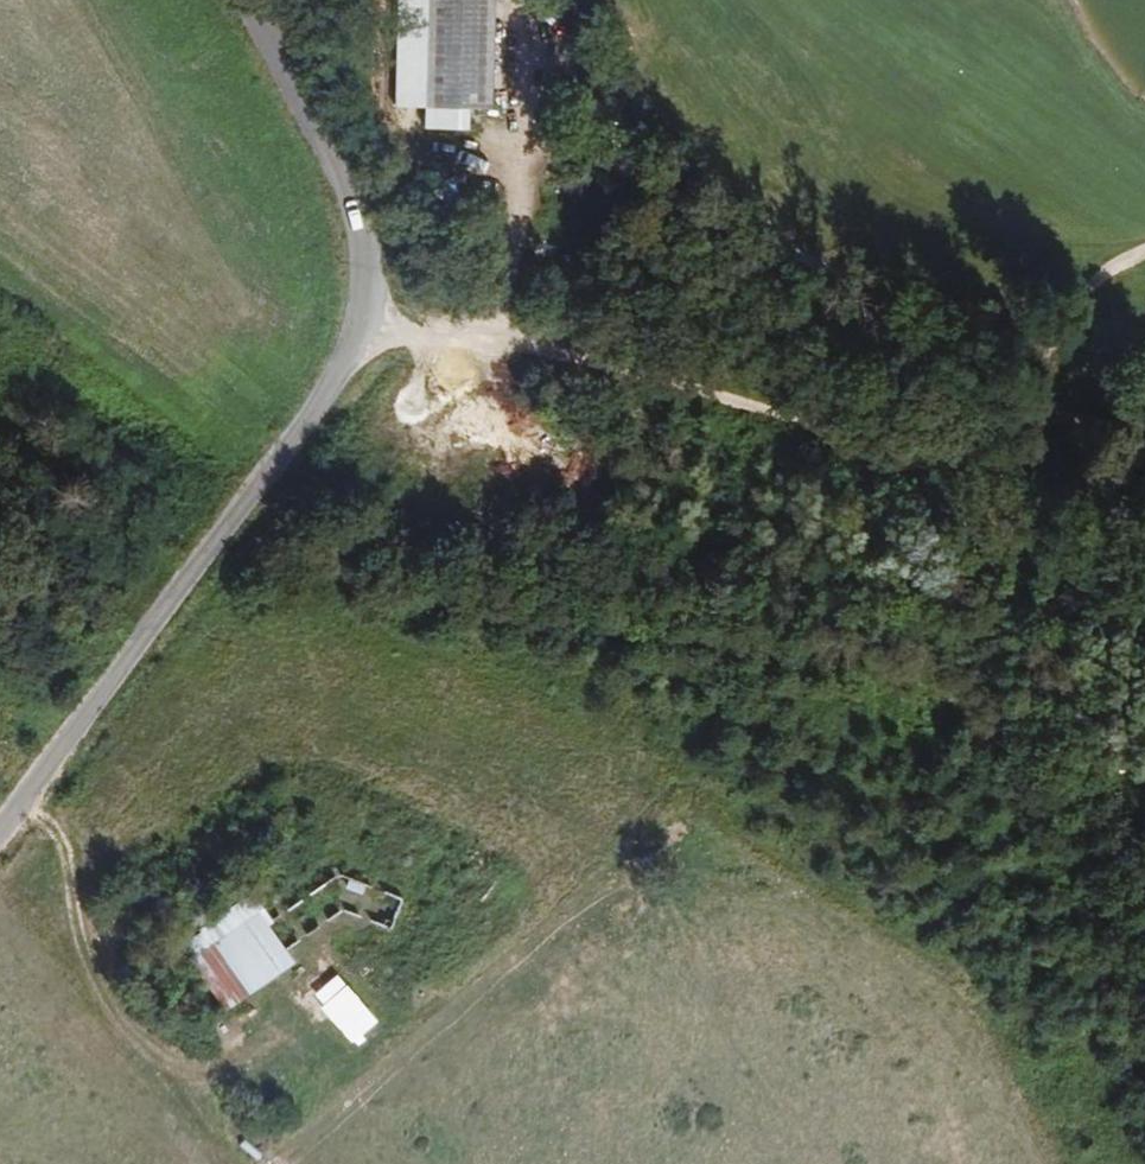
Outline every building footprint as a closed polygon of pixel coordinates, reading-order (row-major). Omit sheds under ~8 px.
[(488,0),(426,0),(429,117),(490,115),(488,0)] [(285,964),(249,911),(183,956),(216,1008),(285,964)]
